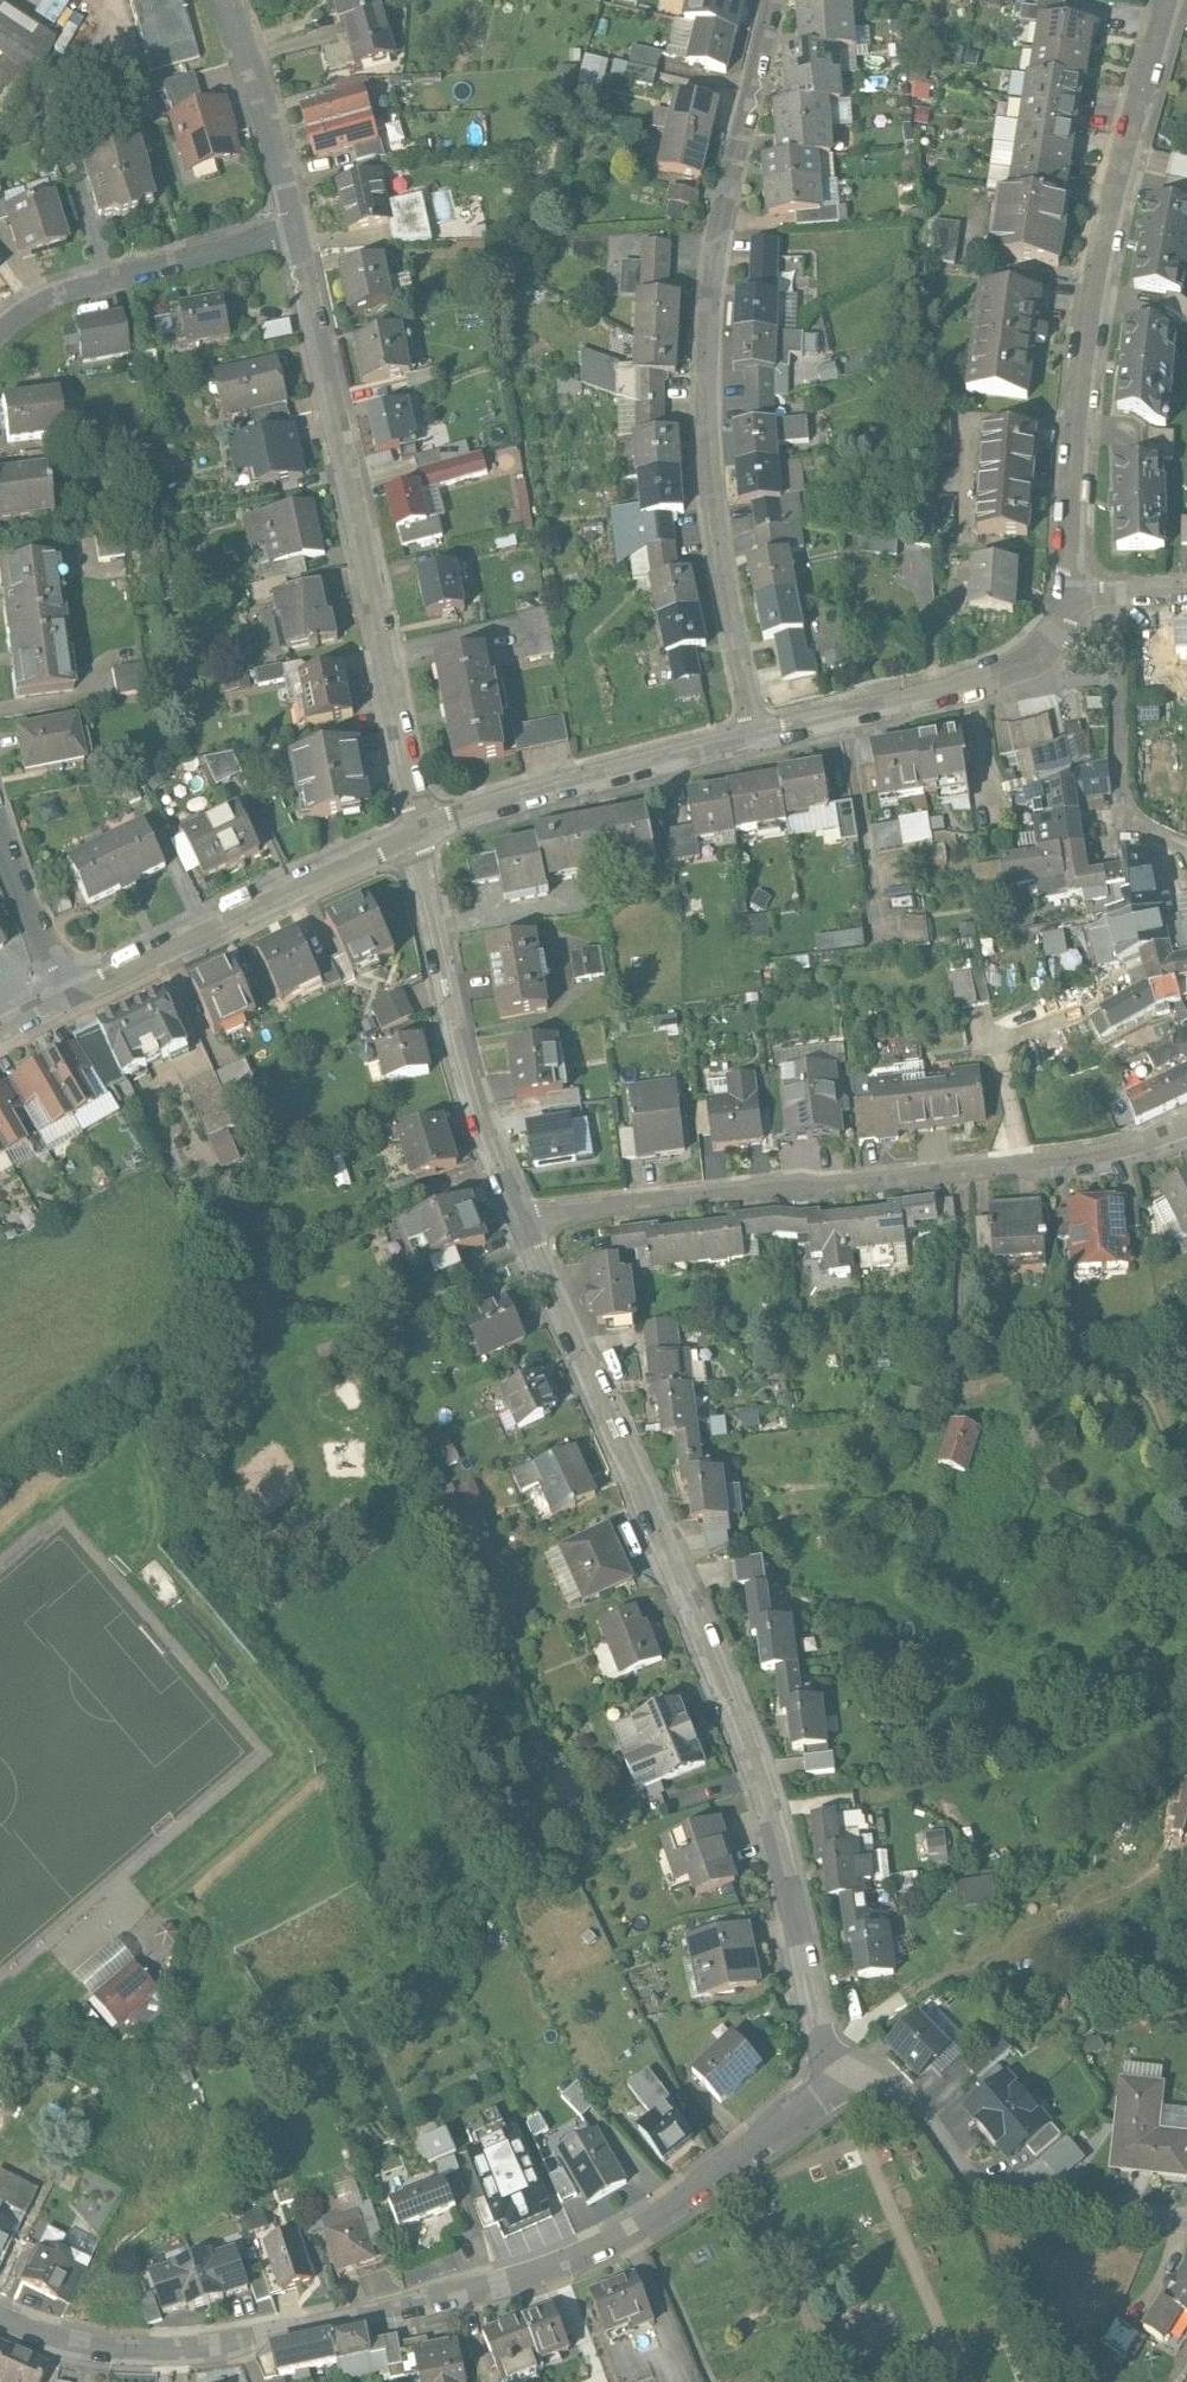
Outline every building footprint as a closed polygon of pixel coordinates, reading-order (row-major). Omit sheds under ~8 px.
[(56,27),(14,0),(0,0),(0,115),(56,27)] [(201,48),(188,0),(136,0),(153,61),(201,48)] [(378,0),(335,0),(340,18),(345,17),(380,7),(378,0)] [(699,20),(733,29),(741,0),(704,0),(699,20)] [(850,0),(799,0),(800,20),(851,18),(850,0)] [(1036,4),(1066,9),(1068,0),(1037,0),(1036,4)] [(1019,18),(1042,22),(1042,19),(1064,23),(1066,9),(1036,4),(1021,2),(1019,18)] [(380,7),(345,17),(357,59),(392,50),(380,7)] [(851,18),(800,20),(801,48),(837,45),(852,44),(851,18)] [(1042,22),(1038,47),(1088,55),(1093,28),(1064,23),(1042,19),(1042,22)] [(733,29),(699,20),(690,57),(724,65),(733,29)] [(856,39),(870,39),(869,21),(854,22),(856,39)] [(837,45),(801,48),(786,49),(788,76),(839,72),(837,45)] [(1038,47),(1033,74),(1084,82),(1088,55),(1038,47)] [(656,68),(628,61),(624,75),(652,82),(656,68)] [(193,68),(164,76),(173,106),(202,97),(193,68)] [(839,72),(788,76),(789,102),(828,100),(840,99),(839,72)] [(369,86),(365,74),(349,75),(336,79),(340,93),(362,87),(363,88),(369,86)] [(1028,74),(1024,97),(1080,105),(1084,82),(1033,74),(1028,74)] [(340,93),(303,103),(307,116),(310,115),(313,127),(369,111),(363,88),(362,87),(340,93)] [(678,90),(670,128),(677,130),(686,92),(678,90)] [(686,92),(677,130),(710,138),(718,99),(686,92)] [(1024,97),(1020,121),(1076,129),(1080,105),(1024,97)] [(223,98),(175,112),(183,139),(179,146),(185,147),(187,154),(211,147),(213,155),(231,150),(236,149),(233,142),(225,112),(227,111),(223,98)] [(828,100),(789,102),(775,103),(777,131),(830,127),(828,100)] [(369,111),(313,127),(316,136),(313,137),(317,153),(357,141),(376,136),(376,133),(369,111)] [(129,121),(134,140),(136,139),(140,150),(153,146),(144,117),(129,121)] [(1020,121),(1016,144),(1072,153),(1076,129),(1020,121)] [(830,127),(777,131),(779,157),(814,155),(832,153),(830,127)] [(701,172),(710,138),(677,130),(670,128),(661,163),(701,172)] [(374,153),(385,153),(380,132),(376,133),(376,136),(357,141),(361,156),(374,153)] [(89,167),(85,155),(80,137),(53,146),(62,175),(89,167)] [(110,147),(129,208),(137,206),(141,197),(153,194),(140,150),(136,139),(134,140),(110,147)] [(1016,144),(1013,168),(1069,177),(1072,153),(1016,144)] [(110,147),(85,155),(89,167),(102,209),(113,205),(120,210),(129,208),(110,147)] [(211,147),(187,154),(189,162),(213,155),(211,147)] [(814,155),(779,157),(764,159),(766,185),(816,181),(814,155)] [(1168,176),(1186,181),(1186,162),(1173,158),(1168,176)] [(380,166),(333,178),(346,229),(388,218),(392,217),(388,199),(380,166)] [(1013,168),(1009,191),(1065,200),(1069,177),(1013,168)] [(7,204),(6,204),(9,212),(21,251),(66,237),(47,175),(24,182),(28,197),(7,204)] [(1167,179),(1164,192),(1186,198),(1186,184),(1167,179)] [(9,212),(6,204),(7,204),(0,180),(0,215),(9,212)] [(818,205),(816,181),(766,185),(768,211),(795,209),(818,208),(818,205)] [(699,190),(668,182),(663,196),(696,204),(699,190)] [(388,218),(394,240),(432,238),(420,190),(388,199),(392,217),(388,218)] [(1058,266),(1068,200),(1065,200),(1009,191),(1007,191),(997,256),(1058,266)] [(818,208),(795,209),(796,226),(840,223),(839,204),(818,205),(818,208)] [(1136,287),(1181,295),(1186,263),(1186,211),(1151,205),(1145,238),(1141,237),(1138,252),(1143,253),(1136,287)] [(959,222),(934,219),(930,257),(955,260),(959,222)] [(456,240),(457,254),(486,252),(485,239),(456,240)] [(753,240),(750,293),(776,294),(779,242),(766,241),(753,240)] [(642,242),(641,292),(666,293),(668,243),(642,242)] [(388,256),(342,263),(348,305),(415,295),(412,272),(391,275),(388,256)] [(1040,293),(982,286),(968,388),(1027,395),(1035,340),(1044,341),(1046,328),(1036,327),(1040,293)] [(638,292),(637,331),(677,332),(678,293),(666,293),(641,292),(638,292)] [(738,292),(736,330),(776,332),(778,294),(776,294),(750,293),(738,292)] [(170,301),(176,339),(228,331),(222,293),(170,301)] [(1167,295),(1164,309),(1186,314),(1186,299),(1167,295)] [(121,309),(78,317),(85,355),(128,347),(125,331),(121,309)] [(289,314),(264,316),(266,330),(290,327),(289,314)] [(1124,374),(1120,410),(1164,416),(1174,329),(1129,324),(1126,358),(1121,358),(1120,373),(1124,374)] [(355,335),(363,377),(407,369),(403,344),(410,343),(407,325),(355,335)] [(139,329),(125,331),(128,347),(130,359),(144,357),(139,329)] [(791,355),(802,355),(803,333),(776,332),(736,330),(735,369),(746,369),(772,370),(775,371),(775,364),(790,365),(791,355)] [(619,363),(619,360),(580,347),(583,383),(633,401),(637,401),(638,368),(664,369),(676,369),(677,332),(637,331),(637,364),(619,363)] [(286,396),(277,355),(215,369),(218,382),(216,386),(218,393),(221,395),(224,410),(245,405),(281,397),(286,396)] [(637,401),(636,433),(662,431),(664,369),(638,368),(637,401)] [(774,421),(772,370),(746,369),(748,424),(774,421)] [(3,395),(9,438),(41,433),(59,431),(53,389),(3,395)] [(245,405),(247,418),(284,410),(281,397),(245,405)] [(406,399),(368,407),(377,446),(400,440),(399,434),(413,430),(406,399)] [(284,410),(247,418),(251,432),(287,425),(284,410)] [(748,424),(734,425),(738,463),(778,460),(777,444),(809,442),(808,419),(774,421),(748,424)] [(1174,421),(1147,420),(1146,448),(1173,449),(1174,421)] [(251,432),(231,437),(237,463),(254,459),(258,478),(302,468),(292,423),(287,425),(251,432)] [(1035,431),(987,428),(980,530),(1028,533),(1035,431)] [(59,431),(41,433),(43,447),(73,443),(71,429),(59,431)] [(636,433),(639,472),(679,468),(675,430),(662,431),(636,433)] [(420,478),(416,479),(418,485),(487,467),(481,447),(416,464),(420,478)] [(1117,505),(1117,539),(1164,539),(1164,454),(1117,454),(1118,489),(1113,489),(1113,505),(1117,505)] [(781,499),(778,460),(738,463),(741,502),(754,501),(779,499),(781,499)] [(54,509),(47,464),(8,470),(8,472),(0,473),(0,517),(54,509)] [(679,468),(639,472),(643,509),(644,509),(670,506),(682,505),(679,468)] [(517,478),(525,519),(533,517),(525,477),(517,478)] [(418,485),(416,479),(387,486),(402,540),(442,529),(437,512),(425,515),(418,485)] [(313,496),(243,510),(248,532),(267,528),(273,556),(273,558),(296,553),(324,547),(313,496)] [(779,499),(754,501),(760,556),(786,551),(779,499)] [(644,509),(652,573),(677,567),(670,506),(644,509)] [(1186,536),(1186,506),(1179,507),(1180,536),(1186,536)] [(788,550),(786,551),(760,556),(749,558),(756,596),(795,588),(788,550)] [(9,624),(9,627),(65,619),(61,589),(56,589),(52,556),(56,555),(56,552),(0,560),(0,563),(4,562),(7,581),(3,581),(6,606),(10,605),(13,624),(9,624)] [(261,558),(264,576),(284,572),(299,569),(296,553),(273,558),(273,556),(261,558)] [(1018,562),(974,559),(971,609),(1015,611),(1018,562)] [(456,560),(418,569),(427,610),(465,601),(460,579),(466,578),(463,561),(456,563),(456,560)] [(652,573),(650,573),(658,611),(697,603),(689,565),(677,567),(652,573)] [(272,590),(287,587),(284,572),(264,576),(252,579),(255,595),(272,592),(272,590)] [(287,587),(272,590),(272,592),(277,614),(281,613),(286,642),(311,638),(311,640),(317,639),(316,636),(336,633),(331,610),(326,611),(320,580),(287,587)] [(795,588),(756,596),(763,632),(775,629),(801,624),(802,624),(795,588)] [(697,603),(658,611),(666,647),(668,647),(693,641),(705,639),(697,603)] [(65,619),(9,627),(9,629),(13,628),(16,645),(12,646),(15,671),(19,670),(22,689),(18,690),(18,693),(75,685),(74,682),(69,683),(64,650),(70,649),(65,619)] [(806,651),(801,624),(775,629),(784,673),(817,666),(813,650),(806,651)] [(693,641),(668,647),(674,674),(698,668),(693,641)] [(484,646),(435,656),(454,756),(504,747),(499,720),(503,719),(494,674),(489,675),(484,646)] [(278,660),(253,665),(256,680),(281,674),(278,660)] [(342,662),(299,670),(304,695),(301,695),(305,717),(351,708),(342,662)] [(999,741),(1054,731),(1050,706),(994,716),(999,741)] [(564,707),(512,715),(516,740),(567,733),(564,707)] [(77,715),(18,726),(26,768),(85,757),(77,715)] [(916,736),(925,787),(966,780),(963,759),(968,758),(962,724),(915,732),(916,736)] [(1065,730),(1030,738),(1036,761),(1071,753),(1065,730)] [(916,736),(871,743),(879,794),(925,787),(916,736)] [(322,741),(290,748),(300,793),(305,791),(310,812),(340,806),(339,801),(367,795),(354,737),(323,743),(322,741)] [(230,748),(206,760),(216,779),(240,766),(230,748)] [(1108,756),(1078,760),(1081,783),(1109,779),(1108,756)] [(779,767),(780,772),(785,807),(828,801),(822,760),(779,767)] [(1071,760),(1072,766),(1074,784),(1081,783),(1078,760),(1071,760)] [(1011,780),(1040,772),(1039,767),(1029,770),(1028,764),(1013,767),(1015,773),(1009,774),(1011,780)] [(1055,802),(1077,799),(1084,798),(1084,790),(1075,792),(1074,784),(1072,766),(1051,769),(1051,772),(1055,802)] [(1051,772),(1051,769),(1040,772),(1011,780),(1008,781),(1013,795),(1042,789),(1040,775),(1051,772)] [(728,780),(729,786),(734,825),(786,817),(785,807),(780,772),(728,780)] [(1040,775),(1042,789),(1044,805),(1055,804),(1055,802),(1051,772),(1040,775)] [(729,786),(686,793),(691,824),(692,834),(695,834),(735,828),(734,825),(729,786)] [(858,834),(851,796),(833,799),(839,837),(858,834)] [(1057,833),(1081,830),(1077,799),(1055,802),(1055,804),(1044,805),(1035,806),(1038,836),(1057,833)] [(239,801),(183,828),(204,870),(259,843),(239,801)] [(643,803),(533,828),(535,836),(494,845),(505,895),(548,885),(546,875),(654,851),(643,803)] [(933,836),(928,808),(898,813),(903,841),(933,836)] [(91,846),(67,858),(87,899),(119,883),(124,893),(138,886),(134,876),(164,862),(144,821),(120,832),(121,834),(92,848),(91,846)] [(698,853),(695,834),(692,834),(691,824),(665,827),(669,857),(698,853)] [(1058,842),(1062,864),(1063,866),(1087,862),(1081,830),(1057,833),(1058,842)] [(1105,893),(1109,909),(1156,896),(1144,839),(1120,844),(1122,854),(1128,885),(1125,890),(1109,892),(1105,893)] [(1035,869),(1062,864),(1058,842),(1010,850),(1014,873),(1035,869)] [(1128,885),(1122,854),(1087,862),(1063,866),(1062,864),(1035,869),(1037,882),(1038,888),(1102,877),(1108,876),(1109,892),(1125,890),(1128,885)] [(1038,888),(1037,882),(1027,883),(1028,890),(1038,888)] [(1103,911),(1109,909),(1105,893),(1104,887),(1091,890),(1095,912),(1103,911)] [(327,912),(351,963),(393,943),(368,892),(327,912)] [(1140,941),(1167,930),(1167,928),(1160,895),(1156,896),(1109,909),(1103,911),(1104,919),(1110,917),(1118,949),(1133,944),(1140,941)] [(898,908),(902,935),(928,931),(924,904),(898,908)] [(1041,920),(1047,942),(1068,937),(1062,915),(1041,920)] [(259,946),(281,992),(301,982),(300,980),(318,971),(321,970),(314,957),(299,926),(259,946)] [(486,934),(497,1007),(546,999),(544,987),(543,987),(533,927),(486,934)] [(1170,946),(1184,943),(1182,927),(1167,928),(1167,930),(1170,946)] [(1167,988),(1179,985),(1176,968),(1170,946),(1167,930),(1140,941),(1142,949),(1149,971),(1154,991),(1157,999),(1169,995),(1167,988)] [(597,941),(569,947),(574,972),(602,967),(597,941)] [(1134,951),(1142,949),(1140,941),(1133,944),(1134,951)] [(1184,943),(1170,946),(1176,968),(1186,966),(1186,942),(1184,943)] [(966,949),(951,953),(960,994),(989,988),(982,956),(968,959),(966,949)] [(321,970),(318,971),(324,982),(340,974),(328,950),(314,957),(321,970)] [(192,975),(214,1023),(253,1005),(231,957),(192,975)] [(1154,991),(1149,971),(1088,1005),(1098,1022),(1154,991)] [(398,981),(373,992),(371,998),(381,1019),(409,1007),(398,981)] [(165,987),(97,1019),(114,1055),(137,1044),(153,1036),(161,1052),(190,1038),(165,987)] [(1173,1017),(1142,1033),(1150,1049),(1181,1034),(1173,1017)] [(377,1036),(385,1069),(425,1060),(418,1027),(377,1036)] [(508,1034),(515,1086),(545,1082),(562,1080),(562,1078),(555,1028),(508,1034)] [(92,1062),(77,1039),(65,1046),(80,1070),(92,1062)] [(137,1044),(114,1055),(122,1071),(144,1060),(137,1044)] [(65,1046),(44,1058),(73,1109),(95,1097),(80,1070),(65,1046)] [(1122,1080),(1133,1103),(1186,1078),(1186,1051),(1122,1080)] [(221,1057),(225,1081),(253,1076),(249,1052),(221,1057)] [(922,1061),(928,1108),(986,1101),(980,1054),(922,1061)] [(781,1061),(788,1125),(839,1119),(832,1055),(781,1061)] [(22,1071),(36,1095),(51,1121),(73,1109),(44,1058),(22,1071)] [(866,1068),(872,1115),(928,1108),(922,1061),(866,1068)] [(216,1063),(188,1072),(213,1151),(241,1143),(216,1063)] [(708,1118),(710,1133),(758,1127),(750,1063),(725,1066),(727,1086),(705,1089),(708,1118)] [(22,1071),(9,1079),(22,1102),(36,1095),(22,1071)] [(631,1115),(634,1142),(679,1136),(671,1073),(626,1079),(631,1115)] [(562,1080),(545,1082),(550,1111),(568,1109),(582,1107),(577,1076),(562,1078),(562,1080)] [(0,1083),(0,1090),(10,1109),(22,1102),(9,1079),(0,1083)] [(708,1118),(705,1089),(705,1086),(692,1088),(695,1119),(708,1118)] [(3,1149),(26,1136),(10,1109),(0,1090),(0,1143),(3,1149)] [(582,1107),(568,1109),(574,1146),(592,1144),(586,1106),(582,1107)] [(440,1107),(397,1120),(410,1164),(453,1150),(440,1107)] [(550,1111),(527,1115),(533,1154),(574,1146),(568,1109),(550,1111)] [(631,1115),(615,1117),(618,1144),(634,1142),(631,1115)] [(1161,1165),(1184,1211),(1186,1210),(1186,1152),(1161,1165)] [(956,1209),(951,1177),(934,1180),(937,1203),(938,1211),(956,1209)] [(1136,1177),(1123,1178),(1125,1207),(1137,1206),(1136,1177)] [(1103,1185),(1095,1186),(1099,1238),(1126,1236),(1125,1207),(1123,1178),(1103,1179),(1103,1185)] [(934,1180),(898,1185),(901,1208),(937,1203),(934,1180)] [(990,1231),(991,1244),(994,1244),(993,1234),(1038,1231),(1039,1241),(1042,1241),(1041,1221),(1043,1220),(1043,1213),(1041,1213),(1039,1180),(987,1183),(988,1194),(990,1231)] [(886,1189),(853,1193),(857,1227),(867,1225),(868,1227),(887,1225),(886,1223),(902,1222),(901,1208),(898,1185),(886,1185),(886,1189)] [(1070,1215),(1072,1244),(1099,1243),(1099,1238),(1095,1186),(1068,1187),(1070,1215)] [(1070,1215),(1068,1187),(1054,1188),(1056,1216),(1070,1215)] [(467,1188),(398,1215),(413,1254),(429,1248),(453,1238),(481,1227),(470,1201),(472,1200),(467,1188)] [(818,1193),(806,1194),(808,1212),(810,1232),(825,1230),(827,1251),(849,1249),(847,1228),(857,1227),(853,1193),(818,1197),(818,1193)] [(738,1202),(740,1220),(808,1212),(806,1194),(738,1202)] [(990,1231),(988,1194),(973,1196),(976,1233),(990,1231)] [(692,1211),(696,1245),(707,1244),(707,1246),(729,1244),(729,1242),(742,1240),(740,1220),(738,1202),(726,1204),(727,1208),(692,1211)] [(646,1232),(648,1251),(664,1249),(664,1251),(685,1249),(685,1247),(696,1245),(692,1211),(656,1215),(655,1212),(644,1213),(646,1232)] [(646,1232),(644,1213),(610,1216),(612,1235),(646,1232)] [(993,1234),(994,1244),(1039,1241),(1038,1231),(993,1234)] [(429,1248),(437,1271),(462,1262),(453,1238),(429,1248)] [(592,1297),(595,1319),(639,1313),(632,1261),(620,1263),(618,1246),(586,1250),(590,1278),(585,1279),(587,1298),(592,1297)] [(521,1322),(505,1283),(462,1301),(479,1340),(521,1322)] [(643,1312),(646,1336),(673,1332),(669,1309),(643,1312)] [(646,1336),(650,1371),(689,1367),(686,1331),(673,1332),(646,1336)] [(553,1392),(539,1358),(500,1375),(516,1412),(543,1401),(541,1397),(553,1392)] [(689,1367),(650,1371),(651,1382),(657,1381),(660,1417),(675,1415),(694,1413),(693,1399),(694,1399),(692,1379),(691,1379),(689,1367)] [(950,1391),(936,1435),(961,1443),(975,1399),(950,1391)] [(675,1415),(678,1439),(697,1437),(694,1413),(675,1415)] [(590,1482),(568,1434),(507,1461),(517,1483),(541,1472),(553,1498),(590,1482)] [(678,1439),(679,1450),(699,1447),(697,1437),(678,1439)] [(721,1460),(719,1460),(717,1445),(699,1447),(679,1450),(681,1462),(685,1461),(690,1496),(699,1494),(723,1491),(722,1479),(723,1479),(721,1460)] [(473,1471),(458,1478),(465,1496),(481,1489),(473,1471)] [(725,1508),(723,1491),(699,1494),(701,1511),(725,1508)] [(605,1508),(558,1530),(582,1581),(629,1559),(605,1508)] [(556,1529),(542,1536),(564,1583),(578,1577),(556,1529)] [(732,1536),(735,1561),(762,1558),(759,1533),(732,1536)] [(744,1565),(748,1598),(766,1596),(762,1562),(744,1565)] [(631,1591),(598,1605),(605,1622),(611,1620),(626,1654),(657,1640),(642,1605),(638,1607),(631,1591)] [(775,1643),(793,1640),(792,1629),(794,1629),(792,1609),(790,1609),(787,1593),(766,1596),(748,1598),(750,1609),(755,1609),(759,1645),(775,1643)] [(793,1640),(775,1643),(779,1677),(797,1675),(793,1640)] [(797,1675),(779,1677),(780,1689),(785,1688),(789,1723),(823,1719),(822,1707),(824,1707),(822,1687),(819,1687),(818,1673),(797,1675)] [(677,1684),(629,1702),(642,1737),(620,1745),(632,1779),(703,1753),(677,1684)] [(811,1795),(815,1827),(834,1825),(830,1792),(811,1795)] [(716,1800),(666,1818),(675,1843),(683,1841),(695,1874),(733,1861),(720,1826),(724,1824),(716,1800)] [(945,1832),(943,1802),(924,1803),(926,1833),(945,1832)] [(841,1872),(859,1870),(858,1858),(860,1858),(857,1836),(855,1837),(854,1822),(834,1825),(815,1827),(816,1839),(822,1839),(826,1874),(841,1872)] [(988,1845),(954,1852),(958,1875),(992,1869),(988,1845)] [(841,1872),(845,1905),(863,1903),(859,1870),(841,1872)] [(863,1903),(845,1905),(846,1917),(851,1916),(855,1952),(889,1948),(887,1936),(889,1935),(887,1915),(884,1915),(883,1901),(863,1903)] [(748,1905),(685,1917),(690,1940),(700,1938),(708,1975),(755,1966),(748,1930),(753,1929),(748,1905)] [(92,1986),(133,1950),(114,1929),(73,1965),(92,1986)] [(158,1980),(133,1950),(92,1986),(118,2016),(127,2008),(149,1988),(158,1980)] [(163,2002),(149,1988),(127,2008),(140,2022),(163,2002)] [(914,1990),(885,2019),(917,2051),(928,2039),(946,2022),(945,2021),(914,1990)] [(967,2043),(976,2053),(994,2037),(1022,2011),(1012,2000),(966,2041),(968,2042),(967,2043)] [(730,2016),(691,2052),(719,2081),(758,2045),(730,2016)] [(946,2022),(928,2039),(938,2049),(961,2028),(949,2016),(945,2021),(946,2022)] [(976,2053),(973,2055),(982,2066),(1003,2048),(994,2037),(976,2053)] [(1025,2072),(1003,2048),(982,2066),(964,2082),(975,2095),(973,2096),(983,2107),(1025,2072)] [(1158,2052),(1118,2048),(1109,2138),(1183,2146),(1184,2142),(1186,2113),(1186,2103),(1153,2100),(1158,2052)] [(666,2094),(664,2091),(670,2086),(644,2053),(627,2067),(653,2100),(638,2111),(661,2140),(687,2120),(676,2106),(682,2102),(672,2089),(666,2094)] [(1025,2072),(983,2107),(993,2119),(995,2118),(1005,2131),(1046,2097),(1025,2072)] [(467,2137),(483,2178),(470,2184),(481,2210),(494,2205),(501,2220),(549,2199),(512,2117),(506,2119),(493,2091),(477,2098),(484,2113),(467,2121),(472,2134),(467,2137)] [(1057,2107),(1048,2096),(1023,2119),(1032,2129),(1057,2107)] [(1038,2131),(1057,2152),(1083,2128),(1064,2107),(1038,2131)] [(556,2135),(584,2185),(622,2163),(594,2113),(556,2135)] [(427,2147),(453,2135),(444,2115),(418,2127),(427,2147)] [(0,2171),(0,2176),(26,2189),(35,2171),(7,2157),(0,2171)] [(441,2165),(386,2185),(396,2212),(451,2191),(441,2165)] [(323,2211),(335,2252),(355,2246),(354,2243),(370,2238),(359,2200),(323,2211)] [(8,2203),(6,2207),(15,2211),(17,2207),(8,2203)] [(15,2211),(6,2207),(0,2204),(0,2242),(15,2211)] [(269,2244),(279,2272),(308,2262),(293,2215),(263,2224),(269,2244)] [(61,2278),(76,2249),(78,2245),(44,2228),(26,2262),(60,2279),(61,2278)] [(1174,2277),(1186,2285),(1186,2232),(1184,2230),(1143,2293),(1158,2303),(1174,2277)] [(188,2242),(203,2284),(219,2278),(219,2277),(244,2268),(231,2232),(207,2241),(205,2236),(188,2242)] [(188,2242),(171,2248),(172,2249),(147,2257),(159,2293),(184,2284),(186,2290),(203,2284),(188,2242)] [(279,2273),(279,2272),(269,2244),(256,2248),(257,2250),(265,2277),(279,2273)] [(357,2252),(360,2271),(388,2266),(385,2247),(357,2252)] [(76,2249),(61,2278),(75,2285),(89,2255),(76,2249)] [(265,2277),(257,2250),(244,2255),(252,2281),(265,2277)] [(633,2253),(588,2271),(603,2310),(627,2300),(630,2306),(651,2298),(633,2253)] [(556,2282),(550,2285),(560,2311),(566,2309),(556,2282)] [(519,2297),(536,2338),(566,2326),(560,2311),(550,2285),(519,2297)] [(1115,2287),(1097,2311),(1119,2328),(1137,2304),(1115,2287)] [(519,2297),(480,2313),(501,2363),(540,2347),(536,2338),(519,2297)] [(329,2315),(333,2340),(345,2338),(366,2333),(366,2336),(380,2333),(383,2332),(381,2321),(365,2324),(362,2307),(329,2315)] [(275,2351),(333,2340),(329,2315),(287,2325),(270,2329),(271,2333),(275,2351)] [(394,2319),(381,2321),(383,2332),(380,2333),(382,2342),(398,2339),(396,2329),(394,2319)] [(12,2327),(0,2322),(0,2353),(12,2327)] [(411,2332),(416,2355),(421,2381),(466,2381),(454,2323),(411,2332)] [(396,2329),(398,2339),(402,2358),(416,2355),(411,2332),(410,2326),(396,2329)] [(0,2353),(0,2363),(38,2380),(53,2345),(12,2327),(0,2353)] [(341,2364),(344,2372),(373,2364),(366,2342),(348,2347),(345,2338),(333,2340),(335,2345),(341,2364)] [(485,2338),(473,2342),(479,2378),(497,2371),(485,2338)] [(329,2347),(335,2366),(341,2364),(335,2345),(329,2347)] [(262,2362),(271,2378),(284,2376),(280,2359),(262,2362)] [(285,2376),(286,2381),(329,2381),(326,2367),(285,2376)] [(703,2371),(676,2381),(707,2381),(703,2371)] [(216,2372),(194,2374),(195,2381),(217,2381),(216,2372)]
